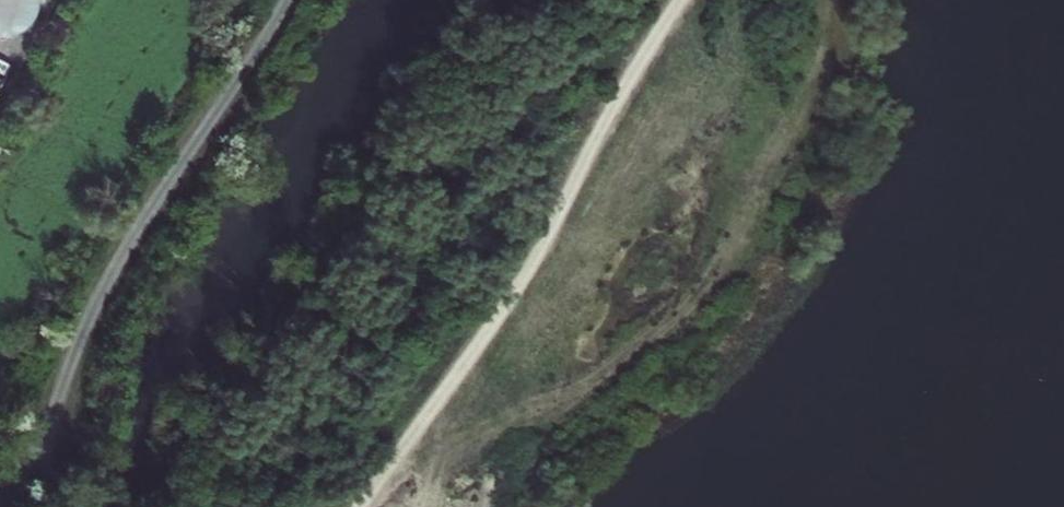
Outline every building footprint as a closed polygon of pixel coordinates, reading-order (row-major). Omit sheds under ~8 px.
[(10,38),(53,4),(49,0),(0,0),(0,26),(10,38)]
